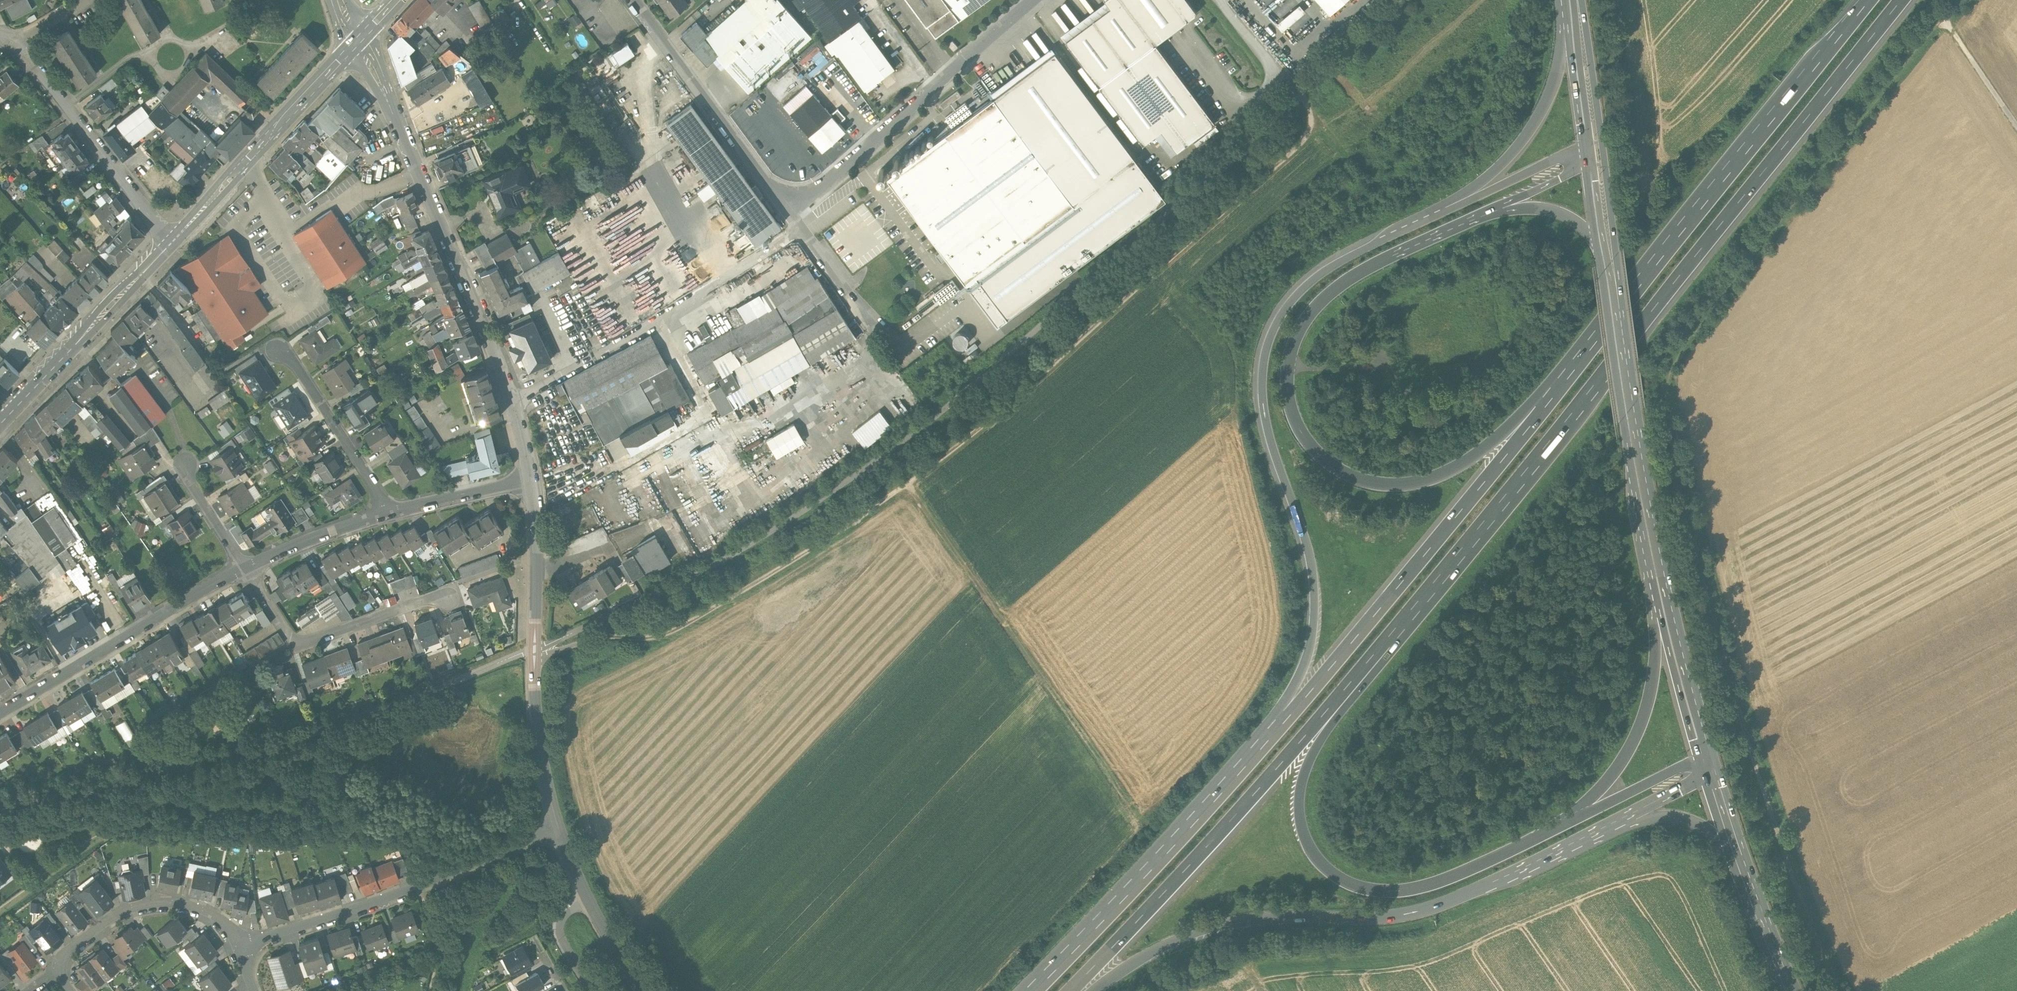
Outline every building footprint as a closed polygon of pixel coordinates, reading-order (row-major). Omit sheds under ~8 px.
[(6,6),(13,19),(32,9),(27,0),(0,0),(0,9),(6,6)] [(142,42),(146,40),(146,41),(148,40),(148,39),(160,32),(142,0),(118,0),(142,42)] [(223,0),(201,0),(205,9),(224,1),(223,0)] [(401,14),(414,27),(425,15),(434,6),(429,0),(414,0),(401,14)] [(434,6),(440,13),(453,0),(429,0),(434,6)] [(478,0),(468,6),(481,27),(491,21),(478,0)] [(683,0),(659,0),(670,16),(686,4),(683,0)] [(712,31),(711,30),(706,34),(696,23),(682,35),(694,49),(693,50),(706,65),(716,56),(748,92),(811,37),(778,0),(747,0),(712,31)] [(861,0),(791,0),(799,11),(804,8),(830,43),(860,20),(862,18),(853,6),(861,0)] [(936,38),(987,0),(908,0),(936,38)] [(1111,8),(1066,42),(1099,86),(1197,13),(1187,0),(1105,0),(1111,8)] [(1330,15),(1347,0),(1317,0),(1330,15)] [(1295,33),(1289,25),(1307,12),(1301,4),(1278,20),(1290,37),(1295,33)] [(440,13),(434,6),(425,15),(451,45),(460,36),(440,13)] [(414,27),(401,14),(391,25),(396,29),(396,28),(406,36),(409,33),(413,28),(414,27)] [(895,69),(860,20),(830,43),(865,91),(895,69)] [(426,41),(413,28),(409,33),(421,45),(426,41)] [(96,73),(68,30),(50,41),(78,83),(96,73)] [(405,38),(399,32),(387,44),(401,83),(403,81),(416,73),(408,51),(414,45),(405,37),(405,38)] [(302,33),(257,81),(272,95),(317,47),(302,33)] [(627,42),(607,56),(614,66),(634,53),(627,42)] [(1215,124),(1156,44),(1099,86),(1143,145),(1161,132),(1176,152),(1215,124)] [(460,55),(448,47),(439,55),(446,64),(460,55)] [(262,106),(206,53),(193,66),(208,80),(211,77),(252,116),(262,106)] [(1073,205),(967,285),(998,326),(1166,200),(1055,53),(994,99),(1073,205)] [(821,67),(829,60),(824,55),(819,59),(821,62),(818,64),(821,67)] [(170,91),(161,100),(176,113),(176,114),(208,80),(193,66),(170,91)] [(423,79),(422,79),(431,94),(449,83),(440,68),(423,79)] [(492,100),(473,68),(461,75),(480,107),(492,100)] [(0,77),(0,94),(3,98),(19,85),(7,71),(0,77)] [(403,81),(407,89),(422,79),(423,79),(419,72),(416,73),(403,81)] [(422,79),(407,89),(416,104),(431,94),(422,79)] [(161,100),(170,91),(163,85),(155,94),(161,100)] [(142,104),(103,134),(123,160),(136,150),(131,144),(159,123),(149,114),(161,100),(155,94),(148,88),(136,97),(142,104)] [(353,99),(346,92),(345,94),(339,88),(328,100),(352,124),(357,118),(363,111),(352,100),(353,99)] [(957,91),(940,104),(944,109),(961,96),(957,91)] [(846,131),(812,93),(789,114),(823,152),(846,131)] [(101,95),(87,106),(97,120),(111,109),(101,95)] [(1073,205),(994,99),(887,179),(967,285),(1073,205)] [(176,113),(161,100),(149,114),(159,123),(163,127),(176,113)] [(352,124),(328,100),(307,122),(306,123),(316,132),(317,132),(328,148),(347,129),(352,124)] [(779,226),(690,105),(666,122),(755,244),(779,226)] [(240,117),(215,143),(230,157),(255,131),(240,117)] [(352,133),(357,128),(355,126),(360,120),(357,118),(352,124),(347,129),(352,133)] [(307,122),(304,120),(289,136),(302,148),(306,144),(312,150),(314,148),(312,146),(315,142),(311,138),(316,132),(306,123),(307,122)] [(194,156),(204,145),(187,130),(180,123),(170,133),(173,136),(181,143),(194,156)] [(224,164),(230,157),(215,143),(194,123),(187,130),(204,145),(215,156),(224,164)] [(347,129),(328,148),(346,164),(365,144),(365,143),(366,140),(366,138),(365,137),(364,135),(357,128),(352,133),(347,129)] [(56,164),(60,161),(78,147),(68,134),(63,138),(61,136),(49,145),(44,149),(56,164)] [(44,149),(49,145),(42,136),(32,142),(38,150),(42,147),(44,149)] [(175,149),(181,143),(173,136),(169,140),(171,142),(170,144),(175,149)] [(302,148),(289,136),(281,143),(285,146),(294,156),(303,167),(306,172),(311,166),(300,150),(302,148)] [(215,156),(204,145),(194,156),(181,143),(175,149),(189,162),(185,166),(188,168),(183,173),(192,181),(215,156)] [(294,156),(285,146),(270,162),(285,176),(290,171),(295,175),(303,167),(294,156)] [(435,153),(438,159),(454,152),(452,146),(435,153)] [(73,172),(77,169),(79,171),(85,166),(83,164),(88,160),(78,147),(60,161),(65,167),(67,165),(73,172)] [(346,164),(328,148),(314,164),(332,179),(346,164)] [(438,159),(434,161),(437,169),(434,170),(438,179),(443,177),(444,180),(475,167),(470,155),(469,155),(465,148),(454,152),(438,159)] [(523,166),(502,174),(502,173),(485,180),(489,190),(491,189),(502,215),(517,209),(508,189),(529,181),(523,166)] [(84,170),(71,180),(74,185),(87,175),(84,170)] [(188,186),(192,181),(183,173),(179,178),(188,186)] [(304,198),(311,192),(307,187),(299,192),(304,198)] [(398,204),(402,214),(410,210),(419,206),(413,193),(396,200),(398,204)] [(102,222),(102,223),(115,213),(116,215),(124,208),(116,197),(108,204),(110,207),(101,214),(98,211),(95,213),(102,222)] [(398,204),(396,200),(387,204),(388,208),(398,204)] [(863,204),(824,234),(855,274),(894,245),(863,204)] [(331,209),(292,235),(327,288),(366,262),(331,209)] [(417,225),(410,210),(402,214),(400,214),(406,230),(417,225)] [(144,234),(127,218),(115,231),(110,224),(105,227),(113,237),(128,251),(144,234)] [(744,230),(741,226),(730,236),(741,247),(750,240),(742,232),(744,230)] [(419,253),(435,246),(429,230),(418,234),(417,232),(411,235),(417,249),(413,251),(410,250),(405,253),(407,259),(419,253)] [(229,234),(177,268),(231,349),(247,338),(242,332),(269,313),(255,291),(263,286),(229,234)] [(493,257),(513,245),(507,234),(497,240),(496,239),(486,245),(493,257)] [(380,235),(370,242),(377,253),(387,246),(380,235)] [(128,251),(113,237),(108,243),(105,240),(98,248),(101,251),(100,251),(112,262),(115,260),(117,262),(128,251)] [(62,250),(55,241),(48,246),(54,252),(56,255),(62,250)] [(558,253),(540,263),(529,243),(516,250),(513,245),(493,257),(486,245),(484,242),(474,248),(487,270),(497,265),(497,263),(514,252),(524,272),(516,276),(521,286),(522,285),(525,291),(529,289),(532,294),(552,283),(570,273),(558,253)] [(424,266),(440,259),(435,246),(419,253),(407,259),(410,265),(418,261),(417,259),(420,257),(424,266)] [(690,246),(680,255),(686,263),(696,255),(690,246)] [(56,255),(63,263),(69,257),(62,250),(56,255)] [(52,259),(58,266),(63,263),(56,255),(54,252),(52,254),(55,257),(52,259)] [(33,254),(26,261),(42,275),(46,271),(43,265),(33,254)] [(413,288),(418,285),(429,278),(446,271),(440,259),(424,266),(427,274),(425,275),(424,274),(407,283),(409,286),(411,284),(413,288)] [(56,298),(61,293),(47,281),(42,275),(26,261),(22,265),(56,298)] [(92,263),(77,279),(92,293),(108,278),(92,263)] [(504,280),(497,265),(487,270),(480,273),(502,320),(532,306),(525,291),(522,285),(521,286),(510,291),(507,286),(510,285),(507,279),(504,280)] [(745,321),(688,356),(706,386),(717,379),(722,388),(734,410),(856,340),(812,266),(762,296),(760,294),(737,308),(745,321)] [(187,287),(170,270),(158,282),(174,297),(180,291),(185,296),(190,291),(187,287)] [(42,275),(47,281),(52,276),(46,271),(42,275)] [(435,291),(451,284),(446,271),(429,278),(418,285),(421,290),(428,286),(429,284),(431,283),(435,291)] [(12,281),(17,286),(23,281),(18,275),(12,281)] [(17,286),(12,281),(9,278),(0,285),(0,298),(1,300),(17,286)] [(92,293),(77,279),(62,294),(77,309),(92,293)] [(62,294),(61,293),(56,298),(45,310),(43,308),(43,305),(34,295),(34,292),(24,281),(23,281),(17,286),(40,312),(41,314),(58,330),(77,309),(62,294)] [(419,308),(422,315),(440,304),(457,297),(451,284),(435,291),(438,299),(435,301),(434,300),(419,308)] [(412,295),(421,290),(418,285),(413,288),(412,288),(413,291),(411,292),(412,295)] [(150,291),(123,317),(137,333),(158,313),(171,331),(178,326),(164,307),(156,298),(150,291)] [(934,293),(893,324),(901,334),(941,303),(934,293)] [(445,315),(462,309),(457,297),(440,304),(422,315),(426,320),(439,312),(440,309),(442,308),(445,315)] [(220,337),(201,308),(192,314),(210,343),(220,337)] [(444,324),(445,321),(451,335),(470,327),(462,309),(445,315),(443,316),(428,325),(430,329),(427,331),(429,333),(444,324)] [(41,314),(40,312),(26,327),(45,344),(58,330),(41,314)] [(518,318),(521,325),(532,320),(529,313),(518,318)] [(310,334),(315,331),(329,321),(326,316),(307,328),(310,334)] [(137,333),(123,317),(116,324),(111,329),(115,335),(133,354),(136,351),(128,342),(137,333)] [(507,323),(510,330),(521,325),(518,318),(507,323)] [(521,325),(510,330),(516,344),(509,347),(509,349),(510,348),(511,352),(512,355),(514,357),(513,357),(514,359),(521,355),(528,370),(550,360),(532,320),(521,325)] [(204,362),(178,326),(171,331),(170,331),(182,348),(180,349),(195,369),(204,362)] [(333,339),(324,345),(315,331),(310,334),(300,340),(315,364),(339,348),(333,339)] [(429,348),(437,343),(429,333),(422,337),(429,348)] [(954,344),(956,346),(958,348),(961,348),(964,347),(967,346),(968,343),(968,340),(968,337),(966,335),(964,334),(961,333),(958,334),(955,335),(954,338),(953,341),(954,344)] [(454,342),(459,353),(453,353),(444,359),(447,365),(460,357),(479,349),(472,334),(454,342)] [(115,335),(97,353),(113,374),(134,356),(133,354),(115,335)] [(653,337),(563,382),(578,412),(649,377),(668,367),(653,337)] [(447,365),(444,359),(437,343),(429,348),(427,349),(437,371),(447,365)] [(975,343),(965,351),(968,355),(978,347),(975,343)] [(240,373),(258,361),(254,356),(255,356),(255,355),(233,369),(236,375),(240,373)] [(3,357),(0,361),(0,377),(8,384),(19,373),(3,357)] [(345,359),(322,374),(337,397),(347,390),(355,385),(354,384),(345,370),(350,366),(345,359)] [(275,387),(258,361),(240,373),(257,399),(275,387)] [(103,384),(88,365),(66,384),(82,402),(90,412),(97,421),(103,416),(90,401),(88,403),(85,399),(103,384)] [(689,398),(672,365),(668,367),(649,377),(667,410),(689,398)] [(486,370),(468,375),(464,377),(471,400),(494,392),(486,370)] [(649,377),(578,412),(584,424),(593,423),(603,445),(620,436),(667,410),(649,377)] [(121,385),(147,419),(157,412),(131,378),(121,385)] [(121,385),(117,380),(112,385),(111,389),(113,391),(111,393),(126,413),(125,413),(141,434),(151,425),(147,419),(121,385)] [(354,384),(355,385),(347,390),(351,395),(363,387),(360,381),(354,384)] [(66,384),(47,403),(60,423),(82,402),(66,384)] [(275,397),(279,403),(292,394),(288,388),(275,397)] [(722,388),(709,395),(722,418),(735,411),(734,410),(722,388)] [(215,409),(230,400),(223,390),(208,399),(215,409)] [(369,391),(343,408),(347,413),(348,413),(356,425),(366,418),(363,413),(377,403),(372,396),(369,391)] [(494,392),(471,400),(479,423),(482,421),(500,415),(497,403),(494,392)] [(279,403),(274,405),(288,427),(296,422),(306,416),(308,415),(294,393),(292,394),(279,403)] [(60,423),(47,403),(36,414),(47,430),(50,427),(54,432),(56,431),(57,432),(64,428),(60,423)] [(667,410),(620,436),(631,456),(678,429),(667,410)] [(97,421),(90,412),(81,420),(96,438),(105,430),(97,421)] [(47,430),(36,414),(25,424),(39,447),(44,455),(53,450),(42,433),(47,430)] [(119,430),(105,414),(103,416),(97,421),(105,430),(121,449),(130,442),(120,430),(119,430)] [(306,416),(296,422),(300,428),(310,421),(306,416)] [(366,418),(356,425),(359,430),(369,423),(366,418)] [(217,427),(225,436),(234,429),(227,419),(217,427)] [(383,422),(364,435),(375,451),(383,446),(394,439),(393,438),(391,439),(381,425),(384,423),(383,422)] [(766,437),(775,456),(804,442),(796,423),(766,437)] [(25,424),(15,435),(24,448),(22,449),(29,458),(35,454),(33,450),(39,447),(25,424)] [(141,434),(133,440),(138,448),(144,444),(146,446),(159,437),(151,425),(141,434)] [(302,434),(293,440),(304,456),(313,450),(325,442),(315,426),(302,434)] [(427,427),(418,433),(421,438),(431,433),(427,427)] [(286,437),(290,442),(293,440),(302,434),(298,429),(286,437)] [(490,429),(474,434),(478,450),(473,457),(466,458),(470,475),(488,470),(487,467),(490,467),(491,469),(499,467),(497,459),(494,460),(493,457),(496,456),(490,429)] [(388,452),(402,443),(398,436),(394,439),(383,446),(387,452),(388,452)] [(232,447),(233,448),(236,446),(231,439),(219,449),(217,450),(220,455),(232,447)] [(290,442),(300,459),(304,456),(293,440),(290,442)] [(436,441),(427,447),(430,452),(439,446),(436,441)] [(394,461),(405,454),(409,452),(402,443),(388,452),(394,461)] [(138,448),(120,459),(127,470),(130,467),(135,474),(155,461),(145,446),(146,446),(144,444),(138,448)] [(3,447),(0,450),(0,475),(1,476),(17,460),(3,447)] [(220,455),(211,461),(214,466),(217,472),(218,472),(223,479),(244,465),(233,448),(232,447),(220,455)] [(307,461),(316,455),(313,450),(304,456),(300,459),(303,464),(307,461)] [(315,465),(315,464),(324,458),(320,453),(316,455),(307,461),(312,468),(315,465)] [(324,458),(315,464),(315,465),(319,471),(318,472),(324,482),(342,470),(335,460),(336,459),(332,453),(324,458)] [(394,461),(388,465),(403,488),(420,477),(405,454),(394,461)] [(446,477),(468,472),(466,462),(441,468),(446,477)] [(233,488),(242,482),(242,483),(250,478),(245,472),(229,482),(233,488)] [(146,493),(164,482),(161,477),(143,489),(146,493)] [(333,490),(325,495),(337,513),(361,497),(350,479),(333,490)] [(167,481),(164,482),(146,493),(155,507),(152,508),(157,515),(180,500),(167,481)] [(233,488),(219,497),(230,515),(253,500),(242,483),(242,482),(233,488)] [(325,495),(333,490),(330,485),(320,491),(323,496),(325,495)] [(6,493),(1,489),(0,491),(0,499),(17,520),(26,513),(24,509),(21,506),(17,509),(6,493)] [(281,500),(263,512),(269,521),(252,531),(250,527),(240,534),(231,538),(239,552),(249,545),(272,531),(273,533),(281,528),(282,530),(294,522),(295,522),(290,515),(281,500)] [(57,512),(53,506),(42,514),(34,502),(24,509),(60,562),(66,570),(77,563),(66,546),(75,539),(62,519),(64,518),(60,511),(57,512)] [(290,515),(295,522),(294,522),(297,526),(309,518),(302,507),(290,515)] [(489,510),(464,526),(470,536),(476,545),(501,529),(489,510)] [(174,520),(169,523),(170,524),(175,533),(175,537),(176,540),(181,542),(187,538),(186,536),(191,532),(193,534),(197,531),(190,519),(191,518),(187,512),(174,520)] [(60,562),(26,513),(17,520),(16,520),(16,521),(7,529),(0,535),(30,566),(16,577),(25,590),(40,578),(39,577),(60,562)] [(162,529),(170,524),(169,523),(174,520),(171,514),(158,522),(162,529)] [(581,515),(575,518),(579,525),(584,522),(581,515)] [(457,516),(432,532),(437,540),(445,551),(470,536),(464,526),(457,516)] [(143,534),(146,522),(135,520),(132,531),(143,534)] [(104,527),(108,537),(116,534),(112,524),(104,527)] [(413,548),(424,541),(420,536),(414,526),(403,533),(410,545),(413,548)] [(437,540),(432,532),(431,529),(425,533),(432,543),(437,540)] [(399,552),(410,545),(403,533),(401,530),(390,537),(397,549),(399,552)] [(432,543),(425,533),(420,536),(424,541),(427,546),(432,543)] [(388,534),(376,541),(384,553),(386,556),(397,549),(390,537),(388,534)] [(634,557),(642,570),(648,566),(651,571),(670,560),(656,537),(638,547),(641,553),(634,557)] [(373,560),(384,553),(376,541),(374,538),(363,546),(371,557),(373,560)] [(361,542),(350,549),(358,561),(360,564),(371,557),(363,546),(361,542)] [(348,546),(337,553),(347,568),(358,561),(350,549),(348,546)] [(335,550),(321,560),(324,564),(333,578),(347,568),(337,553),(335,550)] [(497,554),(485,558),(491,568),(500,565),(497,554)] [(623,562),(628,571),(631,576),(632,576),(642,570),(634,557),(624,562),(623,562)] [(485,558),(458,568),(462,579),(491,568),(485,558)] [(623,562),(617,566),(623,575),(628,571),(623,562)] [(306,563),(291,573),(290,571),(277,580),(278,581),(282,588),(288,596),(300,588),(302,590),(308,586),(311,592),(320,586),(313,575),(306,563)] [(336,582),(333,578),(324,564),(319,568),(321,570),(328,581),(331,586),(336,582)] [(602,568),(589,576),(589,578),(571,588),(579,602),(598,592),(612,584),(611,583),(618,579),(610,565),(603,569),(602,568)] [(313,575),(320,586),(328,581),(321,570),(313,575)] [(631,576),(628,571),(623,575),(626,580),(631,576)] [(412,574),(406,577),(410,588),(416,586),(412,574)] [(410,588),(406,577),(389,583),(393,594),(410,588)] [(138,578),(122,588),(125,594),(134,608),(150,599),(138,578)] [(490,582),(467,590),(473,606),(496,598),(500,609),(511,606),(501,578),(500,578),(500,580),(491,584),(490,582)] [(125,594),(122,588),(117,581),(112,584),(119,597),(125,594)] [(343,594),(336,582),(331,586),(347,611),(355,606),(346,591),(343,594)] [(281,600),(288,596),(282,588),(276,592),(281,600)] [(582,607),(579,602),(571,588),(565,592),(576,610),(582,607)] [(369,590),(363,594),(370,603),(375,600),(369,590)] [(243,593),(227,602),(238,620),(243,617),(244,616),(253,611),(248,602),(243,593)] [(326,620),(340,611),(329,594),(315,604),(316,606),(295,619),(301,629),(322,615),(326,620)] [(248,602),(253,611),(255,614),(262,610),(255,598),(248,602)] [(89,619),(95,615),(87,602),(47,627),(61,651),(74,643),(75,645),(84,639),(83,638),(96,630),(89,619)] [(238,620),(227,602),(216,609),(227,626),(238,620)] [(227,626),(216,609),(205,615),(217,635),(228,629),(227,626)] [(461,613),(444,619),(449,633),(452,641),(453,641),(469,635),(461,613)] [(217,635),(205,615),(193,622),(203,637),(206,642),(217,635)] [(430,618),(414,624),(416,628),(415,628),(419,638),(422,646),(423,646),(439,640),(430,618)] [(193,622),(192,619),(181,626),(187,636),(191,644),(192,643),(203,637),(193,622)] [(402,628),(380,636),(389,659),(410,651),(407,642),(402,628)] [(170,633),(158,640),(169,659),(172,663),(182,657),(183,656),(179,648),(170,633)] [(453,641),(452,641),(449,633),(444,635),(449,649),(455,647),(453,641)] [(278,647),(284,643),(278,634),(272,637),(278,647)] [(184,645),(189,654),(196,650),(192,643),(191,644),(187,636),(181,640),(184,645)] [(380,636),(358,645),(363,659),(366,667),(367,667),(389,659),(380,636)] [(419,638),(414,640),(419,654),(419,655),(426,653),(423,646),(422,646),(419,638)] [(407,642),(410,651),(412,657),(419,654),(414,640),(413,639),(407,642)] [(169,659),(158,640),(147,647),(158,666),(169,659)] [(179,648),(183,656),(182,657),(188,667),(195,663),(189,654),(184,645),(179,648)] [(41,646),(26,655),(21,647),(12,652),(25,674),(49,659),(41,646)] [(147,647),(135,654),(145,670),(147,673),(158,666),(147,647)] [(346,649),(324,657),(332,680),(354,672),(354,671),(351,663),(346,649)] [(135,654),(123,661),(129,671),(133,677),(134,677),(145,670),(135,654)] [(2,656),(0,657),(0,689),(11,683),(12,684),(16,682),(15,680),(16,680),(2,656)] [(324,657),(302,665),(308,681),(311,688),(311,687),(332,680),(324,657)] [(358,661),(363,675),(369,672),(367,667),(366,667),(363,659),(358,661)] [(354,671),(354,672),(356,677),(363,675),(358,661),(351,663),(354,671)] [(115,672),(123,686),(130,683),(124,674),(121,668),(115,672)] [(113,669),(102,676),(112,693),(123,686),(115,672),(113,669)] [(283,669),(274,673),(275,675),(268,678),(276,700),(284,697),(283,695),(297,690),(290,670),(284,672),(283,669)] [(124,674),(130,683),(131,685),(137,681),(134,677),(133,677),(129,671),(124,674)] [(112,693),(102,676),(91,683),(94,688),(100,699),(101,700),(112,693)] [(311,687),(311,688),(308,681),(303,683),(308,697),(314,695),(311,687)] [(94,688),(88,692),(95,702),(100,699),(94,688)] [(83,694),(91,708),(96,705),(95,702),(88,692),(88,691),(83,694)] [(81,692),(69,699),(80,716),(92,709),(91,708),(83,694),(81,692)] [(69,699),(57,706),(59,709),(67,722),(62,725),(63,726),(67,734),(84,724),(80,716),(69,699)] [(54,712),(62,725),(67,722),(59,709),(54,712)] [(57,730),(63,726),(62,725),(54,712),(48,716),(57,730)] [(47,713),(35,720),(46,737),(57,730),(48,716),(47,713)] [(35,720),(23,727),(25,730),(32,742),(37,739),(38,741),(46,737),(35,720)] [(25,730),(20,733),(26,743),(24,745),(26,749),(31,746),(29,743),(32,742),(25,730)] [(15,735),(21,745),(21,746),(24,745),(26,743),(20,733),(15,735)] [(0,738),(0,750),(5,757),(17,750),(15,749),(9,739),(7,734),(0,738)] [(9,739),(15,749),(21,745),(15,735),(9,739)] [(141,870),(142,875),(149,873),(148,855),(138,857),(140,870),(141,870)] [(11,872),(0,858),(0,880),(11,872)] [(402,858),(391,862),(396,875),(407,871),(402,858)] [(159,878),(157,888),(174,891),(176,883),(179,868),(170,866),(170,863),(163,862),(161,864),(161,865),(162,867),(160,874),(159,875),(158,877),(159,878)] [(391,862),(373,869),(380,887),(398,880),(396,875),(391,862)] [(179,868),(176,883),(184,884),(186,875),(188,867),(181,866),(179,868)] [(361,873),(355,875),(359,884),(361,883),(365,893),(379,887),(371,867),(360,871),(361,873)] [(120,879),(122,891),(124,898),(144,894),(141,880),(143,880),(142,875),(141,870),(140,870),(133,872),(133,871),(129,868),(122,870),(120,873),(120,874),(119,875),(120,879)] [(192,876),(190,887),(188,893),(200,896),(204,873),(193,870),(192,876)] [(98,881),(102,887),(107,883),(98,872),(93,876),(97,881),(98,881)] [(215,875),(204,873),(200,896),(211,898),(211,894),(215,877),(215,875)] [(352,874),(347,876),(353,892),(358,889),(352,874)] [(186,875),(184,884),(184,886),(190,887),(192,876),(186,875)] [(215,877),(211,894),(217,895),(221,878),(215,877)] [(323,881),(331,903),(341,900),(334,877),(323,881)] [(221,878),(217,895),(223,896),(226,883),(227,880),(221,878)] [(116,892),(122,891),(120,879),(112,881),(116,892)] [(80,890),(80,891),(86,899),(88,899),(91,904),(91,906),(97,913),(113,901),(102,887),(98,881),(97,881),(91,886),(87,885),(80,890)] [(313,884),(319,905),(320,907),(331,903),(323,881),(313,884)] [(302,886),(309,908),(319,905),(313,884),(313,882),(302,886)] [(226,883),(223,896),(221,905),(233,907),(233,908),(236,893),(237,893),(238,886),(226,883)] [(291,889),(296,905),(298,911),(309,908),(302,886),(291,889)] [(73,892),(75,894),(81,902),(86,899),(80,891),(80,890),(78,888),(73,892)] [(445,888),(437,892),(439,897),(447,893),(445,888)] [(285,890),(290,907),(296,905),(291,889),(285,890)] [(279,892),(285,909),(291,908),(290,907),(285,890),(279,892)] [(269,925),(288,918),(285,909),(279,892),(260,898),(269,925)] [(237,893),(236,893),(233,908),(233,907),(231,915),(243,917),(245,911),(247,898),(248,895),(237,893)] [(69,896),(69,899),(71,901),(77,909),(83,905),(81,902),(75,894),(72,894),(69,896)] [(254,899),(247,898),(245,911),(250,912),(256,911),(254,899)] [(59,907),(59,910),(56,912),(72,933),(87,922),(77,909),(71,901),(65,906),(64,906),(62,905),(59,907)] [(396,930),(399,938),(418,930),(411,912),(392,920),(396,930)] [(46,918),(51,926),(56,922),(49,913),(43,917),(45,919),(46,918)] [(31,932),(37,941),(47,953),(62,941),(51,926),(46,918),(45,919),(30,930),(31,931),(31,932)] [(167,945),(187,930),(177,918),(157,933),(167,945)] [(369,951),(388,943),(381,925),(375,928),(369,931),(368,930),(362,933),(369,951)] [(22,930),(33,944),(37,941),(31,932),(31,931),(30,930),(27,926),(22,930)] [(140,941),(133,931),(130,928),(115,940),(117,942),(124,953),(125,952),(140,941)] [(138,928),(133,931),(140,941),(145,937),(138,928)] [(187,938),(195,932),(191,928),(180,936),(184,941),(187,938)] [(355,949),(351,938),(349,930),(329,936),(334,950),(333,951),(334,954),(337,956),(341,955),(341,953),(354,949),(355,949)] [(400,941),(399,938),(396,930),(390,932),(394,943),(400,941)] [(191,943),(200,936),(197,931),(195,932),(187,938),(191,943)] [(191,957),(210,942),(203,933),(200,936),(191,943),(185,948),(191,957)] [(23,945),(31,955),(37,950),(26,936),(20,940),(23,945)] [(357,936),(351,938),(355,949),(354,949),(356,955),(363,953),(357,936)] [(327,966),(323,955),(318,939),(309,942),(317,969),(326,966),(327,966)] [(125,952),(124,953),(117,942),(112,946),(118,954),(123,960),(128,956),(125,952)] [(198,966),(204,961),(214,954),(217,951),(210,942),(191,957),(198,966)] [(308,972),(317,969),(309,942),(299,945),(304,961),(308,972)] [(23,945),(11,954),(16,960),(23,970),(36,961),(31,955),(23,945)] [(505,958),(513,972),(529,964),(530,963),(530,962),(530,963),(522,948),(505,957),(505,958)] [(104,979),(117,969),(103,950),(96,955),(95,953),(88,958),(104,979)] [(1,956),(7,964),(9,966),(16,960),(11,954),(8,951),(1,956)] [(298,980),(293,965),(289,953),(270,959),(278,986),(298,980)] [(329,953),(323,955),(327,966),(326,966),(327,970),(333,968),(329,953)] [(126,965),(123,960),(118,954),(112,959),(121,970),(126,965)] [(204,961),(208,966),(214,961),(217,959),(214,954),(204,961)] [(91,989),(104,979),(88,958),(82,963),(83,965),(77,970),(84,979),(91,989)] [(200,972),(203,977),(218,966),(214,961),(208,966),(200,972)] [(308,972),(304,961),(299,963),(303,977),(309,975),(308,972)] [(304,981),(298,963),(293,965),(298,980),(298,982),(304,981)] [(3,984),(11,978),(2,967),(0,964),(0,981),(3,984)] [(529,964),(513,972),(516,977),(532,969),(529,964)] [(199,980),(206,989),(225,975),(218,966),(203,977),(199,980)] [(516,984),(519,990),(535,990),(544,986),(537,973),(516,984)] [(207,990),(222,990),(232,984),(225,975),(206,989),(207,990)] [(91,989),(84,979),(75,986),(78,990),(90,990),(89,990),(91,989)]
